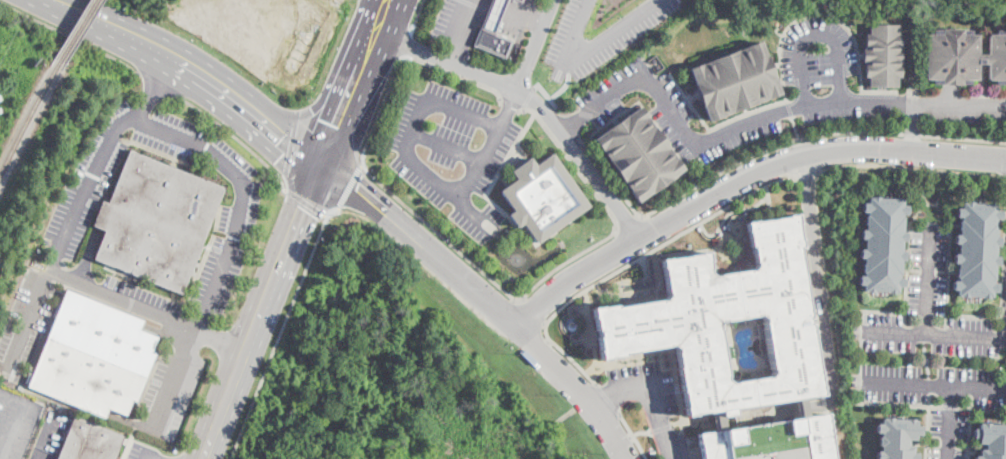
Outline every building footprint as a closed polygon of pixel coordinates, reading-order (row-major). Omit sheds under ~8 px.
[(508,0),(496,32),(496,33),(481,27),(491,0),(508,0)] [(866,87),(895,87),(895,77),(899,77),(900,33),(896,33),(895,23),(865,23),(865,32),(861,32),(861,47),(859,47),(859,61),(862,61),(862,76),(865,75),(866,87)] [(506,58),(505,59),(473,46),(479,30),(481,27),(496,33),(513,40),(506,58)] [(995,30),(1005,30),(1005,86),(995,86),(995,80),(988,80),(988,64),(985,64),(981,64),(978,64),(978,80),(970,80),(970,85),(959,85),(943,85),(932,85),(932,80),(925,80),(925,35),(932,35),(932,29),(971,30),(971,35),(978,35),(978,54),(988,54),(988,35),(995,35),(995,30)] [(784,93),(763,39),(690,68),(711,122),(784,93)] [(590,138),(636,105),(681,167),(635,201),(590,138)] [(224,188),(218,205),(213,216),(203,241),(109,203),(123,168),(130,150),(144,156),(177,169),(224,188)] [(499,189),(515,178),(510,170),(530,157),(534,163),(551,152),(589,204),(536,241),(522,223),(517,225),(508,213),(513,208),(499,189)] [(879,197),(879,199),(892,199),(892,198),(900,198),(900,200),(902,200),(902,205),(907,206),(906,215),(901,214),(901,217),(903,217),(902,220),(902,225),(902,232),(906,232),(905,241),(901,241),(900,251),(905,252),(904,261),(900,260),(900,268),(900,272),(900,275),(898,275),(898,278),(904,278),(903,288),(898,288),(897,293),(895,293),(895,294),(887,294),(887,292),(873,291),(873,293),(865,293),(865,291),(862,291),(863,285),(858,285),(858,276),(864,276),(864,273),(862,273),(863,258),(859,258),(859,249),(864,249),(864,239),(860,239),(861,230),(865,230),(865,215),(867,215),(867,212),(861,212),(862,203),(867,204),(867,198),(870,198),(870,197),(879,197)] [(109,203),(203,241),(195,261),(190,274),(182,295),(166,288),(144,279),(124,272),(94,259),(94,258),(105,231),(93,226),(92,226),(102,201),(109,203)] [(972,202),(972,203),(985,204),(985,203),(994,203),(994,205),(996,205),(996,210),(1001,211),(1001,219),(995,219),(995,222),(996,222),(995,237),(1000,237),(999,246),(995,246),(994,256),(999,256),(998,265),(994,265),(993,279),(992,279),(992,283),(998,284),(997,292),(991,292),(991,296),(989,296),(988,298),(980,298),(980,296),(968,296),(968,298),(959,298),(959,296),(956,296),(957,290),(952,290),(952,281),(958,281),(958,278),(956,278),(956,275),(956,271),(956,264),(953,263),(954,254),(957,255),(958,244),(954,244),(954,235),(959,235),(959,227),(959,224),(959,221),(961,221),(961,217),(956,217),(956,209),(961,209),(962,203),(964,203),(964,202),(972,202)] [(591,305),(599,358),(676,345),(687,416),(714,412),(806,397),(825,394),(801,245),(805,245),(799,211),(746,219),(750,245),(755,243),(757,263),(752,267),(718,273),(711,271),(710,250),(661,258),(668,291),(665,297),(618,305),(617,301),(591,305)] [(48,339),(63,299),(65,295),(67,290),(142,321),(140,327),(138,330),(156,337),(150,353),(154,354),(148,368),(145,378),(48,339)] [(141,386),(136,400),(131,399),(125,414),(107,407),(106,410),(104,415),(104,417),(28,386),(30,383),(32,376),(48,339),(145,378),(141,386)] [(825,413),(833,458),(701,458),(697,433),(825,413)] [(120,444),(114,458),(57,458),(74,416),(124,436),(123,437),(120,444)] [(918,453),(912,453),(912,445),(908,445),(908,439),(915,440),(915,434),(921,434),(922,425),(916,425),(916,419),(881,416),(881,421),(877,421),(875,431),(882,432),(882,435),(878,435),(878,444),(881,446),(881,450),(876,451),(875,458),(918,458),(918,453)] [(978,425),(973,426),(972,437),(979,437),(978,441),(985,441),(985,447),(980,447),(979,453),(974,453),(973,458),(1005,458),(1005,422),(981,422),(978,425)]
